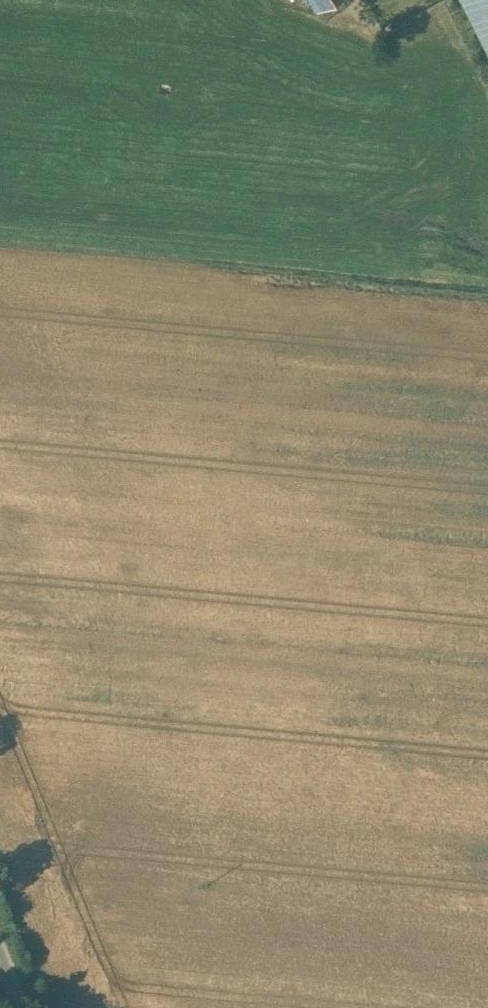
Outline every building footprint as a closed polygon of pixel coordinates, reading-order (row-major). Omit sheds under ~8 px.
[(487,46),(487,0),(465,0),(487,46)]
